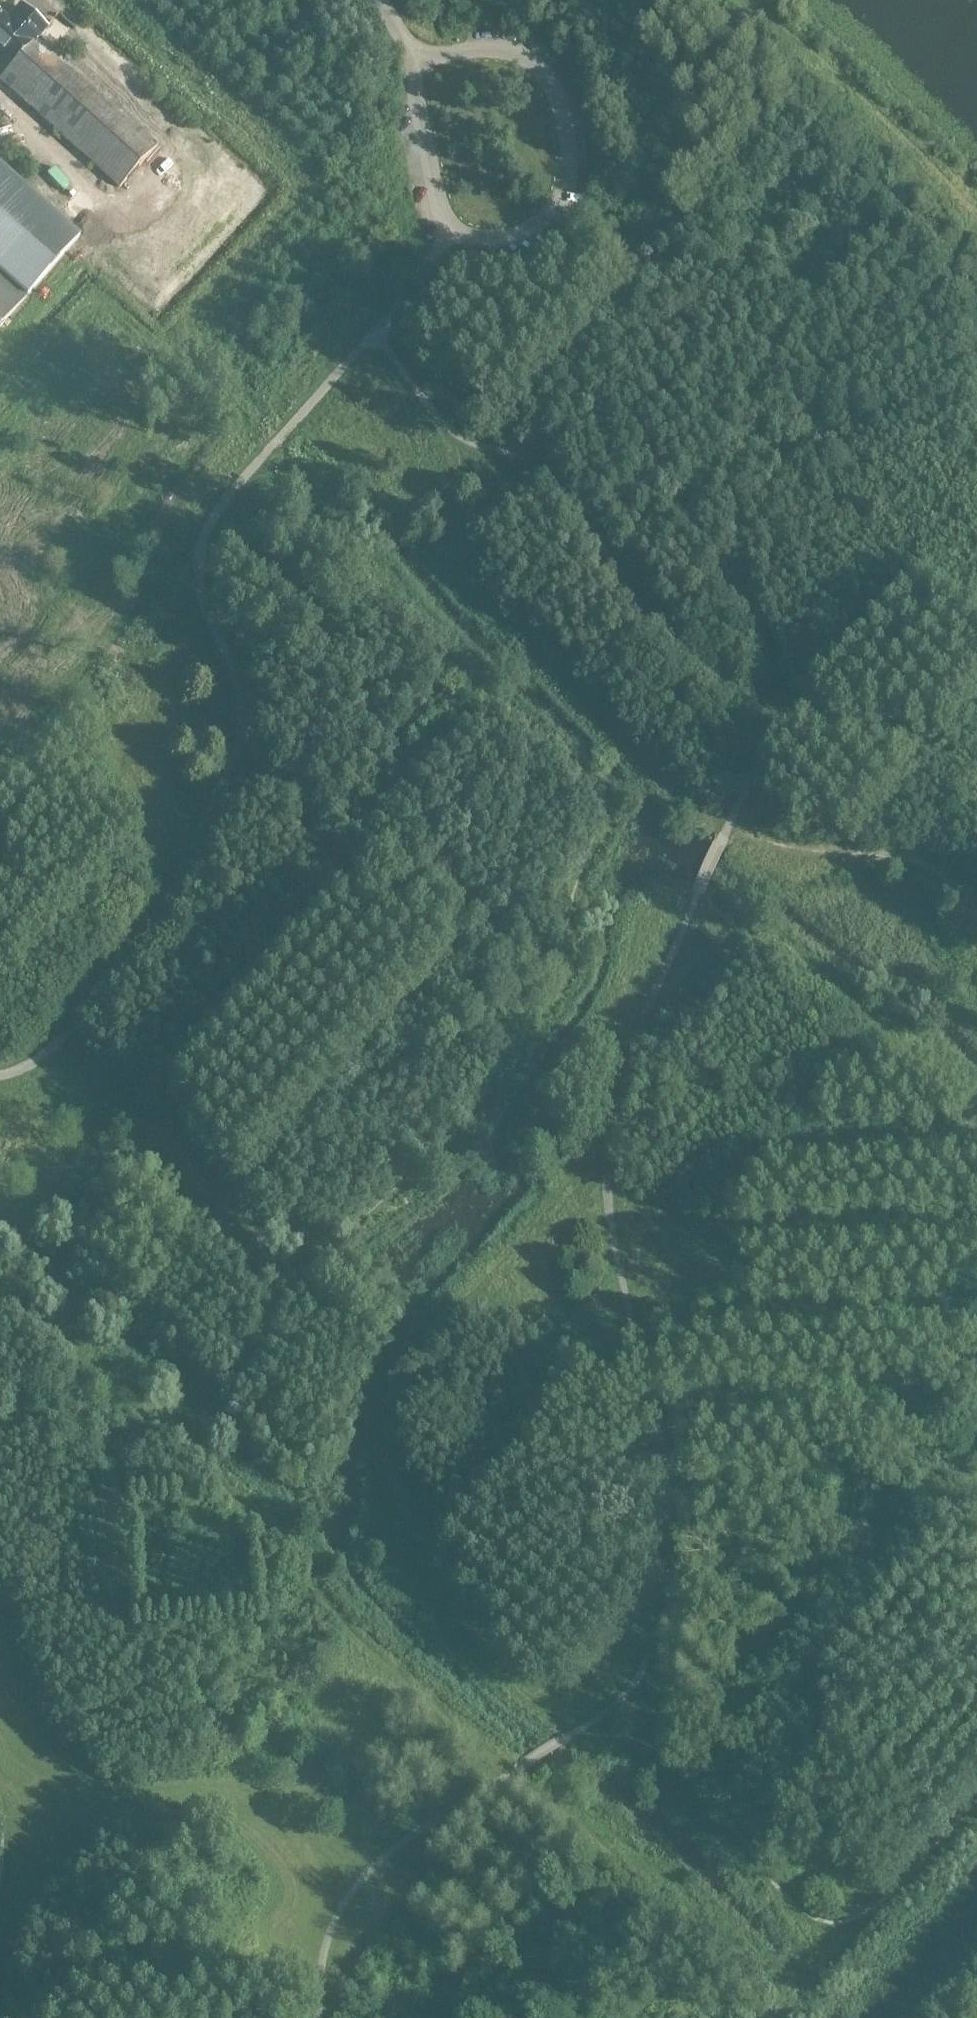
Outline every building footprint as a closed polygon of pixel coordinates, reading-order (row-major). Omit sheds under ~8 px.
[(0,78),(0,80),(118,188),(157,146),(52,51),(38,38),(46,29),(21,7),(8,22),(0,15),(0,50),(14,63),(0,78)] [(52,268),(80,236),(0,165),(0,326),(52,268)]
